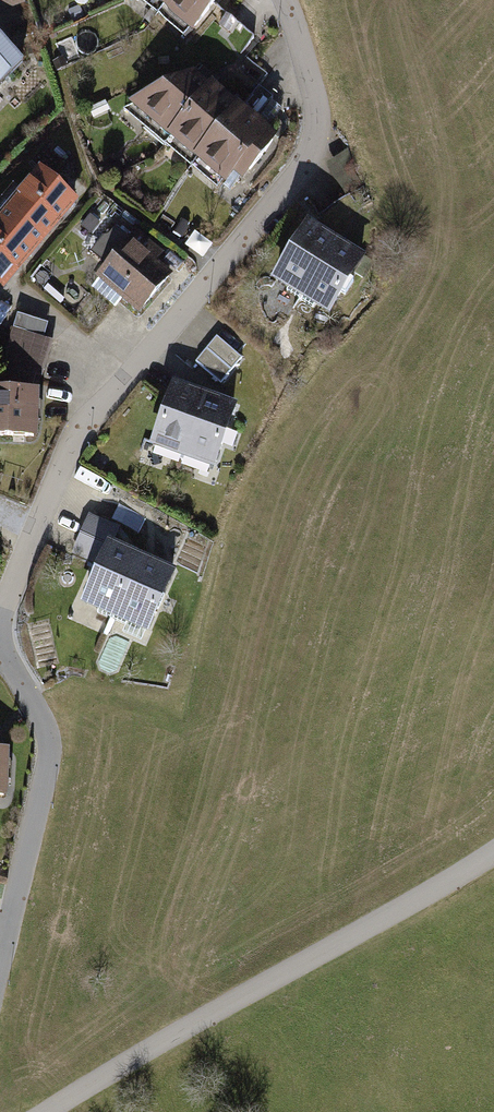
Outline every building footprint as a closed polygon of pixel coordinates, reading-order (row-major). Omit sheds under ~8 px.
[(24,6),(21,0),(0,0),(0,18),(24,6)] [(156,16),(169,0),(137,0),(156,16)] [(188,42),(223,0),(169,0),(156,16),(188,42)] [(0,44),(0,92),(24,67),(0,44)] [(125,112),(166,146),(210,91),(193,78),(125,112)] [(193,168),(240,110),(212,88),(210,91),(166,146),(193,168)] [(240,185),(276,140),(240,110),(193,168),(224,193),(234,181),(240,185)] [(77,206),(38,172),(0,216),(0,217),(39,250),(77,206)] [(39,250),(0,217),(0,293),(1,294),(39,250)] [(269,284),(300,305),(338,246),(307,226),(269,284)] [(93,282),(136,320),(171,279),(155,265),(163,256),(135,233),(127,242),(113,231),(91,257),(105,268),(93,282)] [(373,268),(338,246),(300,305),(328,322),(355,279),(363,284),(373,268)] [(14,319),(0,365),(0,371),(43,384),(54,348),(43,345),(48,329),(14,319)] [(243,363),(216,341),(195,366),(223,388),(243,363)] [(179,469),(181,463),(203,397),(169,386),(147,452),(154,454),(152,459),(179,469)] [(0,394),(0,444),(35,445),(37,395),(0,394)] [(234,408),(203,397),(181,463),(212,474),(220,450),(232,454),(237,437),(226,433),(234,408)] [(79,609),(113,624),(141,561),(112,548),(120,532),(88,518),(70,558),(91,568),(84,583),(89,585),(79,609)] [(174,576),(141,561),(113,624),(146,638),(156,615),(165,618),(172,603),(163,599),(174,576)]
